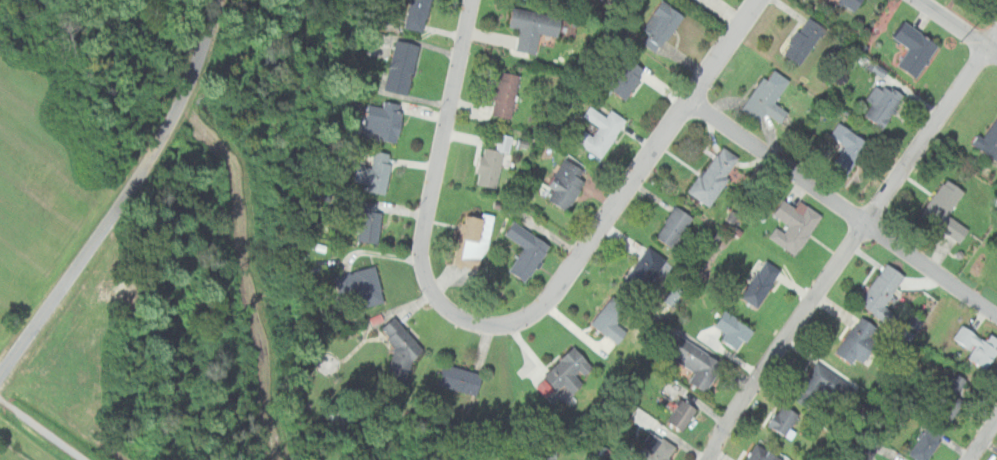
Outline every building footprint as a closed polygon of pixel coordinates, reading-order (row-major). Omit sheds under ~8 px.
[(403,26),(410,0),(430,0),(421,31),(403,26)] [(663,0),(684,16),(661,46),(658,44),(653,51),(642,43),(647,36),(640,30),(663,0)] [(854,10),(840,0),(861,0),(854,10)] [(511,50),(532,54),(536,33),(552,36),(556,16),(507,7),(504,26),(515,28),(511,50)] [(809,17),(825,28),(799,64),(783,53),(809,17)] [(904,20),(938,45),(914,77),(897,65),(909,48),(893,36),(904,20)] [(396,39),(419,45),(407,94),(383,88),(396,39)] [(624,100),(640,67),(623,59),(620,65),(610,60),(603,74),(611,78),(604,91),(624,100)] [(763,76),(767,78),(773,68),(790,80),(774,102),(788,111),(781,122),(766,111),(759,121),(740,108),(763,76)] [(516,75),(496,70),(494,78),(489,77),(484,98),(491,99),(487,114),(507,118),(516,75)] [(874,84),(881,89),(884,85),(889,88),(891,85),(905,95),(882,128),(864,115),(872,103),(865,98),(874,84)] [(384,100),(400,103),(399,110),(403,111),(396,141),(377,137),(378,132),(362,129),(368,103),(382,106),(384,100)] [(603,116),(586,105),(579,115),(595,126),(589,135),(581,129),(573,141),(598,158),(624,119),(608,108),(603,116)] [(984,137),(978,133),(971,144),(996,162),(996,118),(984,137)] [(839,122),(868,142),(846,173),(833,163),(845,145),(830,135),(839,122)] [(723,146),(738,157),(726,174),(729,177),(709,206),(687,190),(702,169),(704,170),(717,153),(718,154),(723,146)] [(501,150),(478,147),(474,172),(476,172),(474,184),(495,187),(501,150)] [(373,149),(389,153),(387,162),(391,163),(385,194),(366,190),(367,183),(353,180),(356,163),(360,164),(361,160),(371,162),(373,149)] [(543,200),(564,212),(581,183),(573,178),(578,168),(559,158),(545,184),(551,188),(543,200)] [(945,178),(920,214),(960,243),(970,229),(948,214),(964,191),(945,178)] [(783,199),(794,207),(800,199),(822,215),(810,231),(811,232),(794,255),(768,237),(776,226),(784,232),(789,226),(772,213),(783,199)] [(361,200),(376,203),(375,211),(382,212),(378,243),(357,240),(359,225),(351,224),(353,208),(359,209),(361,200)] [(693,216),(671,248),(654,236),(676,205),(693,216)] [(491,215),(478,212),(476,219),(459,215),(454,238),(459,239),(456,254),(482,260),(491,215)] [(505,272),(523,283),(546,243),(509,221),(501,235),(520,247),(505,272)] [(664,256),(644,245),(622,283),(641,295),(664,256)] [(766,260),(782,271),(756,307),(740,296),(766,260)] [(905,275),(886,262),(858,302),(892,326),(899,315),(884,305),(905,275)] [(335,277),(352,272),(352,271),(374,265),(384,301),(362,307),(357,288),(339,293),(335,277)] [(587,322),(610,344),(623,331),(600,308),(587,322)] [(725,309),(755,330),(746,343),(743,340),(736,350),(721,339),(725,333),(714,325),(725,309)] [(419,349),(391,314),(377,327),(396,350),(380,364),(389,374),(383,379),(394,391),(408,379),(402,371),(410,365),(406,360),(419,349)] [(881,330),(862,316),(836,350),(848,359),(850,357),(860,364),(876,343),(873,341),(881,330)] [(996,353),(996,338),(990,333),(986,340),(962,324),(954,338),(972,350),(966,357),(986,370),(996,353)] [(676,333),(723,364),(704,392),(688,381),(694,372),(663,351),(676,333)] [(553,391),(559,384),(567,391),(579,379),(590,367),(568,346),(538,377),(553,391)] [(441,362),(481,374),(475,394),(435,382),(441,362)] [(833,383),(815,367),(791,393),(809,410),(833,383)] [(927,409),(947,424),(964,401),(956,395),(967,380),(956,371),(927,409)] [(697,410),(682,398),(666,418),(682,430),(697,410)] [(768,425),(787,436),(799,414),(780,403),(768,425)] [(926,425),(908,455),(916,459),(928,459),(943,436),(926,425)] [(638,459),(668,459),(676,447),(649,431),(634,458),(638,459)] [(760,442),(745,459),(781,459),(760,442)] [(862,459),(867,459),(872,450),(858,443),(851,455),(862,459)]
